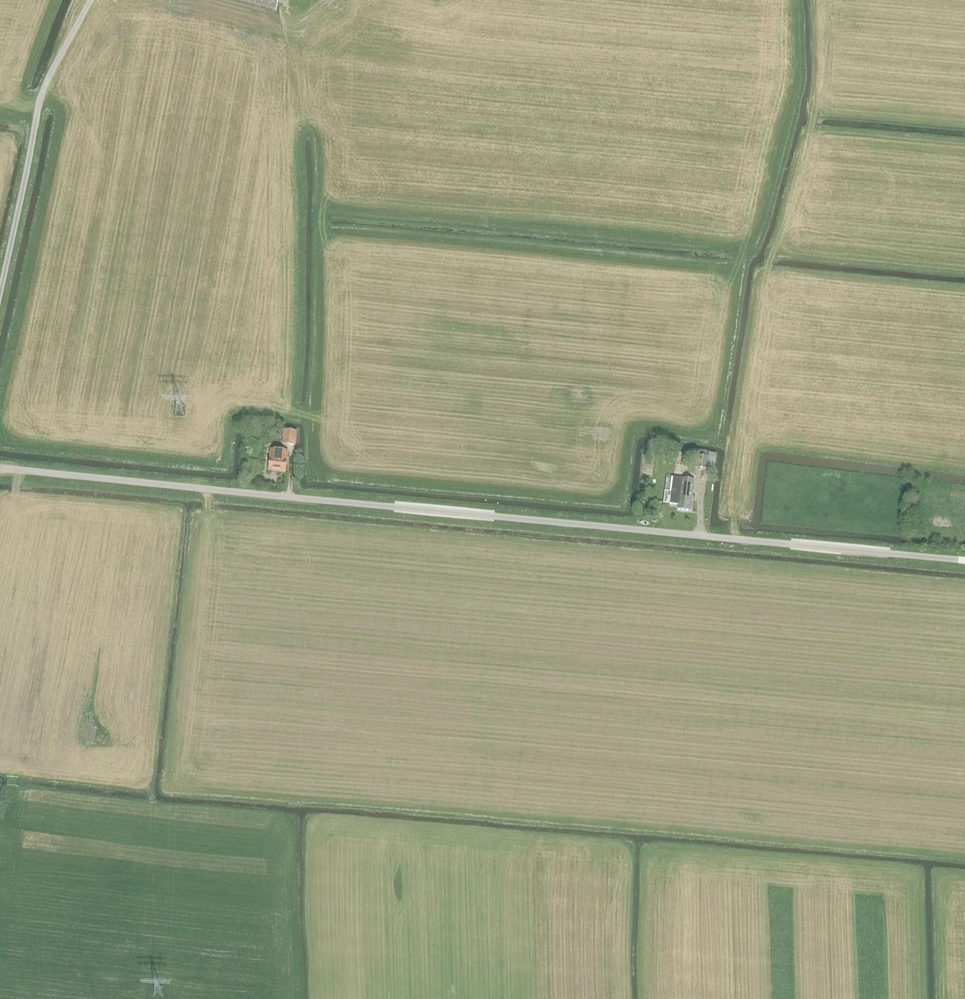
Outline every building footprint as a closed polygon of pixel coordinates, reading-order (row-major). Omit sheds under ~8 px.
[(276,12),(279,0),(230,0),(276,12)] [(297,432),(283,430),(282,445),(296,446),(297,432)] [(288,451),(271,450),(269,470),(286,472),(287,460),(288,451)] [(709,452),(698,450),(696,469),(708,470),(708,469),(714,470),(717,454),(709,453),(709,452)] [(682,467),(683,462),(684,454),(673,453),(672,461),(675,461),(675,466),(682,467)] [(691,508),(695,481),(673,478),(670,504),(679,505),(678,509),(688,511),(688,508),(691,508)]
